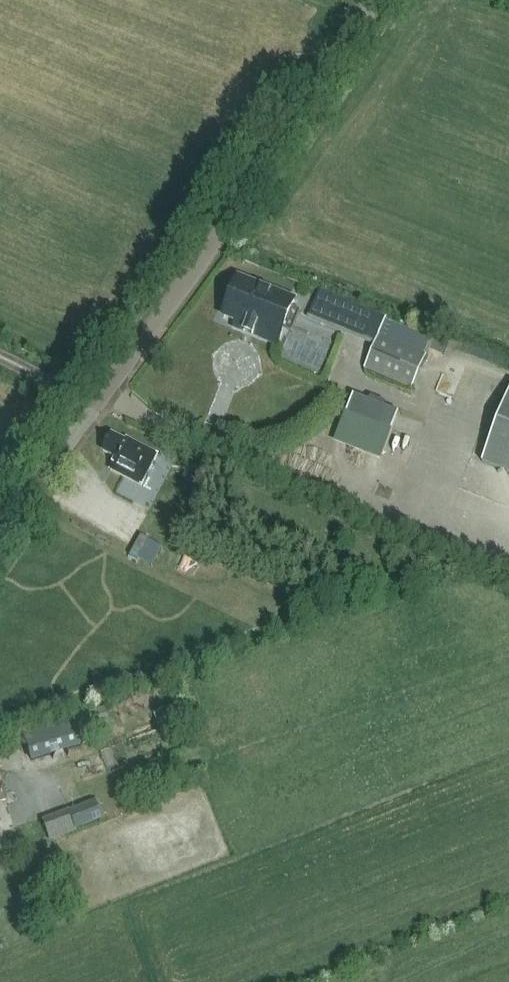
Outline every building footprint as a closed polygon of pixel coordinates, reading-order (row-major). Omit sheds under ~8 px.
[(295,301),(239,279),(224,316),(280,338),(295,301)] [(364,368),(412,389),(426,356),(378,335),(364,368)] [(482,462),(508,472),(508,392),(482,462)] [(395,430),(402,411),(356,393),(348,412),(395,430)] [(128,438),(126,442),(113,435),(105,451),(118,457),(116,461),(138,472),(142,463),(151,468),(152,465),(169,474),(176,459),(160,450),(158,453),(128,438)] [(181,723),(167,684),(115,703),(129,742),(181,723)] [(72,718),(23,735),(32,762),(82,747),(72,718)] [(74,829),(101,819),(94,801),(67,811),(74,829)]
